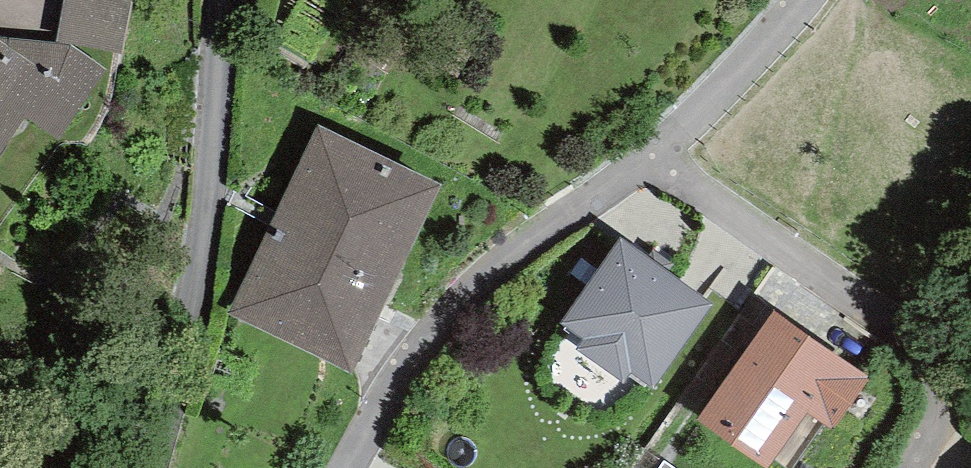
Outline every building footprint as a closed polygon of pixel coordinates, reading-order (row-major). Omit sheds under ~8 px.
[(56,42),(71,44),(121,52),(130,0),(63,0),(56,42)] [(25,118),(57,140),(107,70),(71,44),(56,42),(0,37),(0,152),(25,118)] [(441,185),(317,125),(229,313),(352,373),(441,185)] [(652,386),(714,303),(622,235),(558,322),(582,340),(575,348),(623,383),(632,371),(652,386)] [(767,467),(769,467),(808,413),(830,428),(867,376),(774,310),(697,419),(767,467)]
